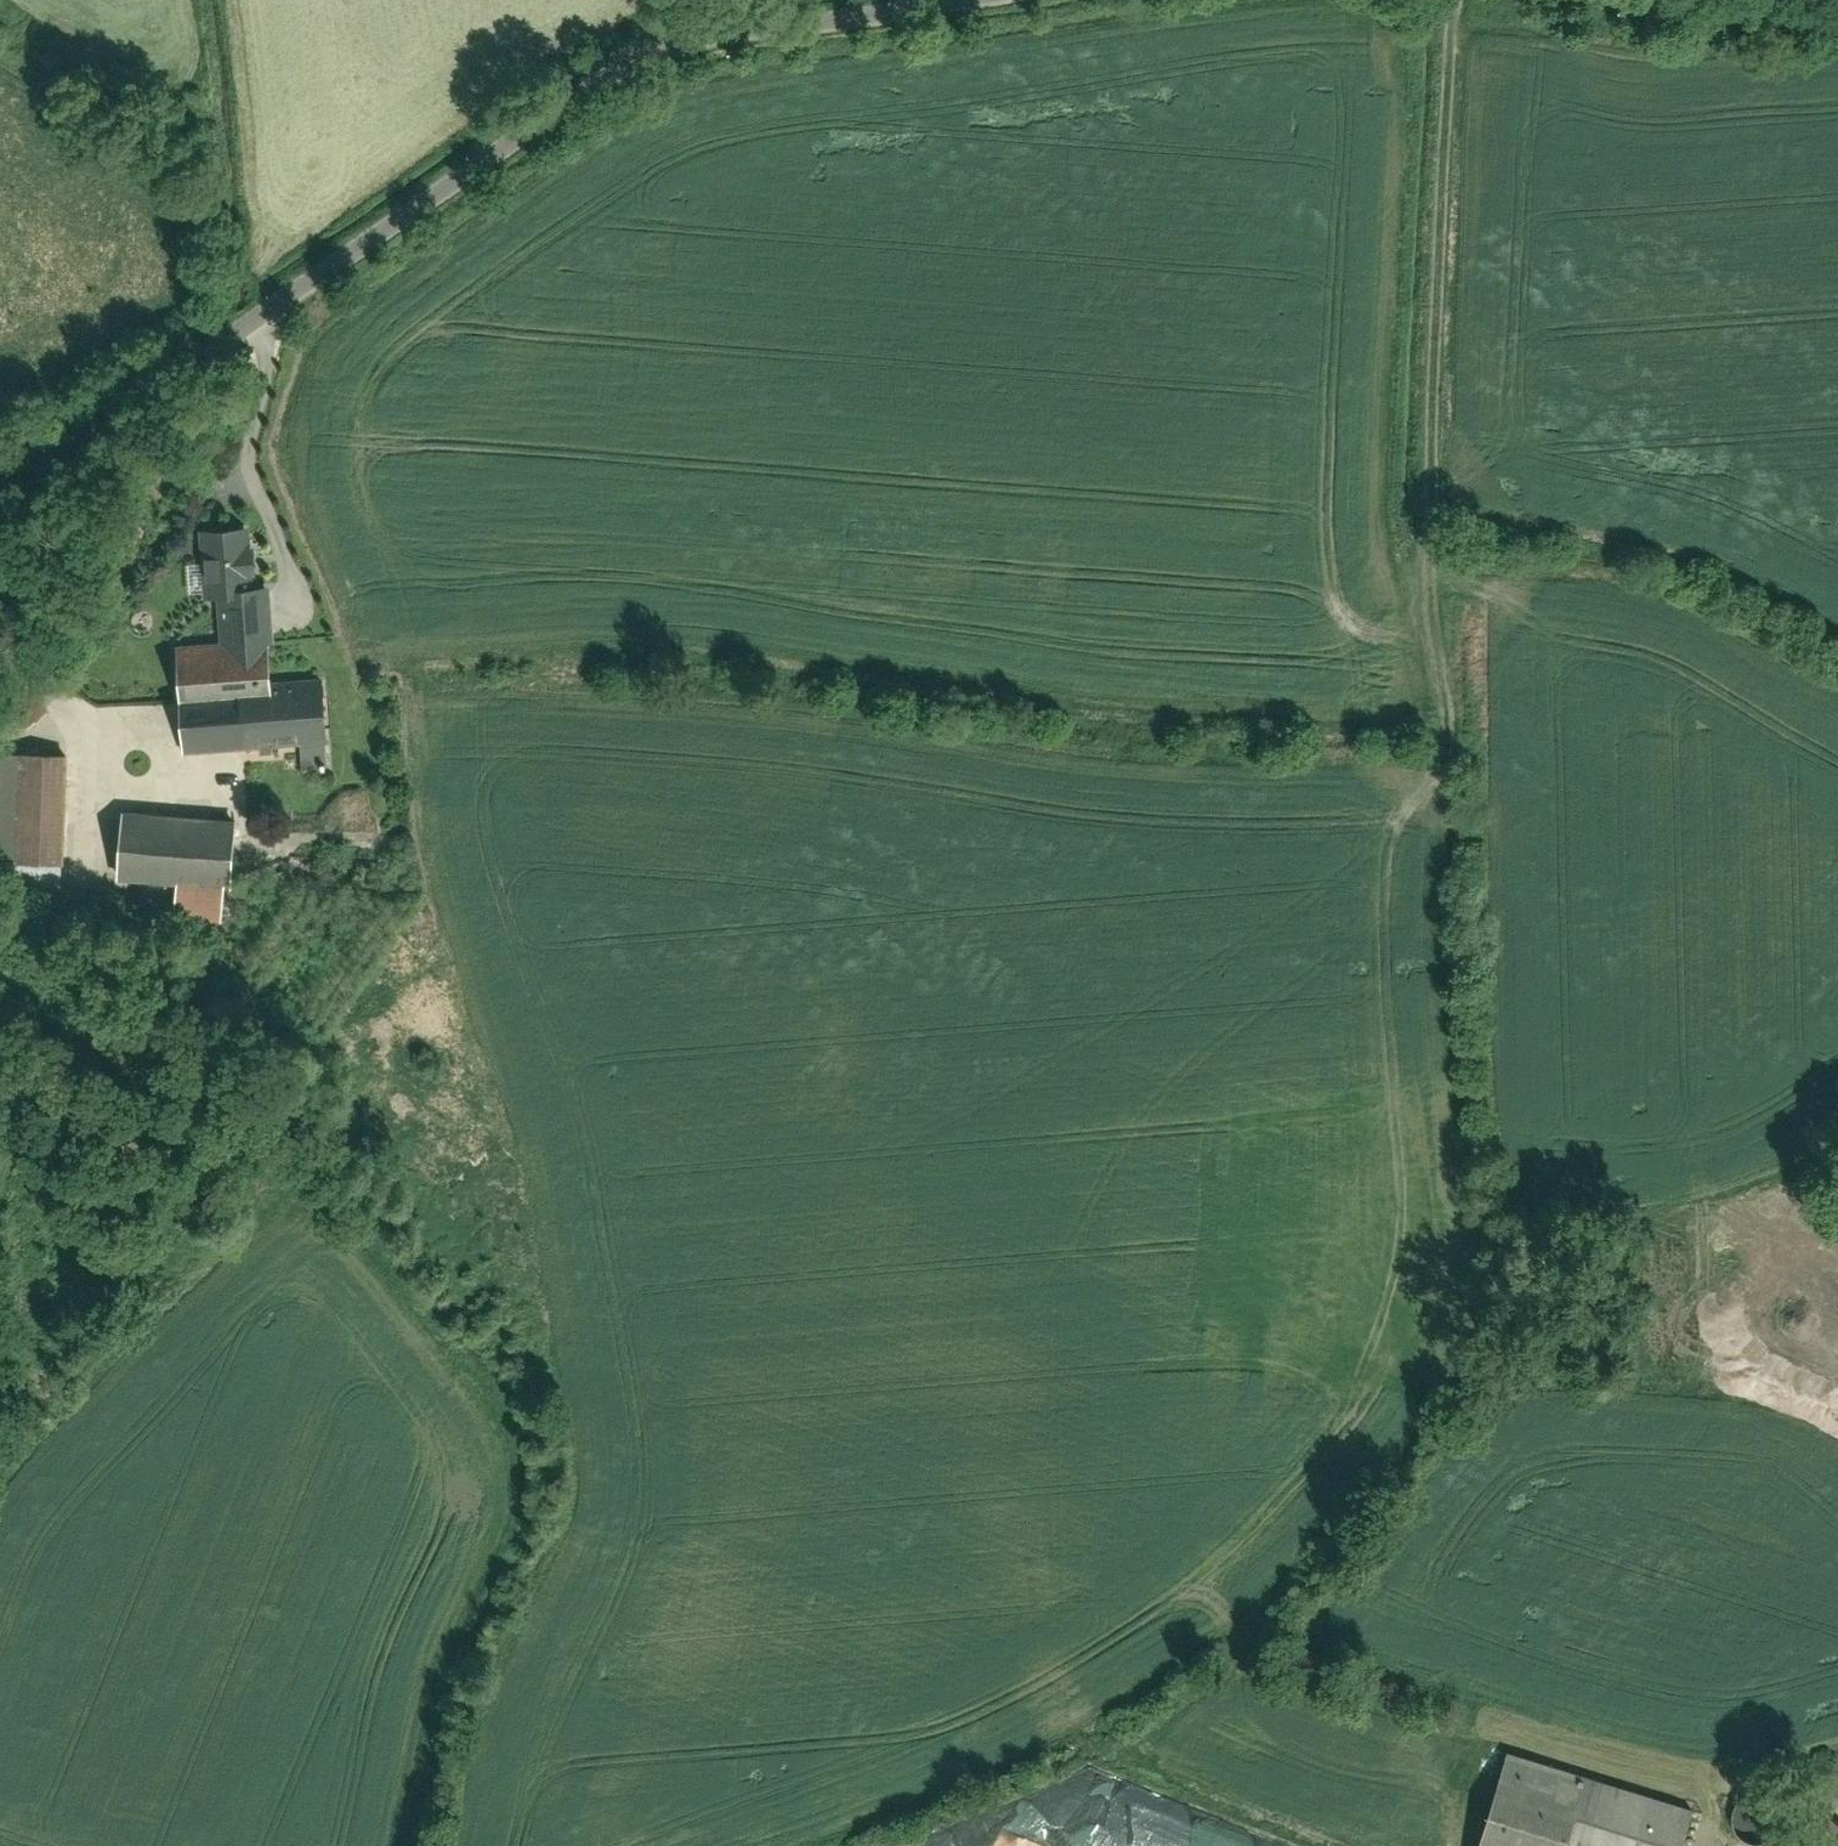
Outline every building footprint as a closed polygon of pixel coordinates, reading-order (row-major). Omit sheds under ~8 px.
[(193,698),(288,691),(280,584),(264,585),(263,574),(271,573),(269,546),(261,547),(260,526),(207,530),(212,597),(227,596),(230,642),(189,645),(193,698)] [(288,691),(193,698),(197,748),(340,737),(337,687),(288,691)] [(84,752),(35,749),(29,859),(79,862),(84,752)] [(252,822),(135,810),(129,876),(192,882),(236,886),(245,887),(252,822)] [(236,886),(192,882),(189,914),(233,919),(236,886)] [(1697,1803),(1511,1745),(1479,1845),(1683,1845),(1697,1803)] [(1814,1801),(1777,1845),(1837,1845),(1837,1821),(1814,1801)]
